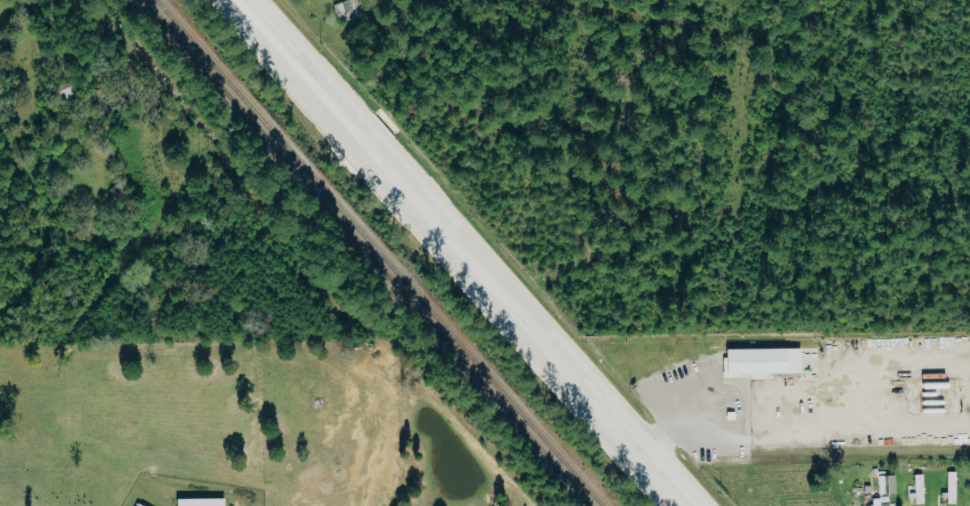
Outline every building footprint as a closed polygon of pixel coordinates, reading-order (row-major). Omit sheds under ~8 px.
[(335,3),(338,21),(354,17),(350,0),(335,3)] [(55,86),(61,99),(72,95),(67,82),(55,86)] [(798,349),(721,350),(722,376),(798,375),(798,349)] [(945,503),(954,503),(953,471),(945,471),(945,503)] [(876,475),(877,498),(870,498),(870,505),(867,505),(888,505),(887,494),(894,493),(893,474),(876,475)] [(912,504),(922,504),(921,474),(911,474),(912,504)]
